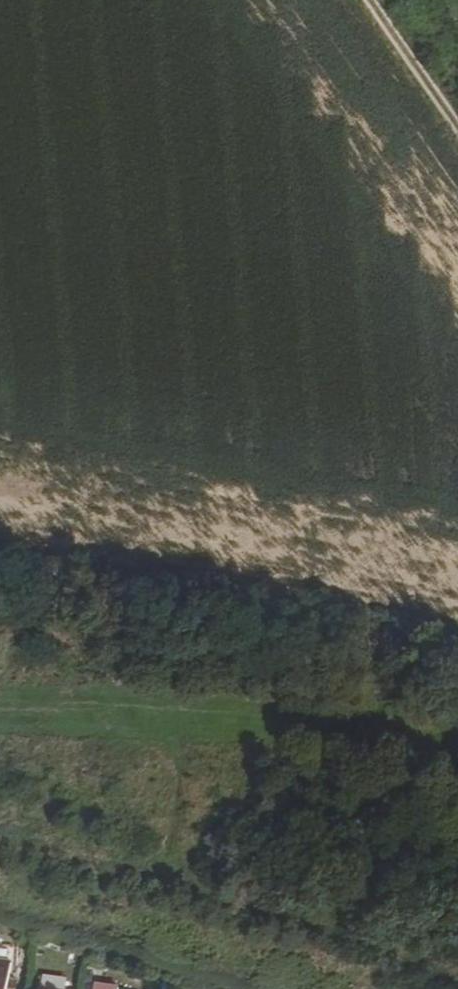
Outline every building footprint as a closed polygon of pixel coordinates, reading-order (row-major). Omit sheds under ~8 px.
[(0,962),(0,988),(7,988),(10,963),(0,962)]
